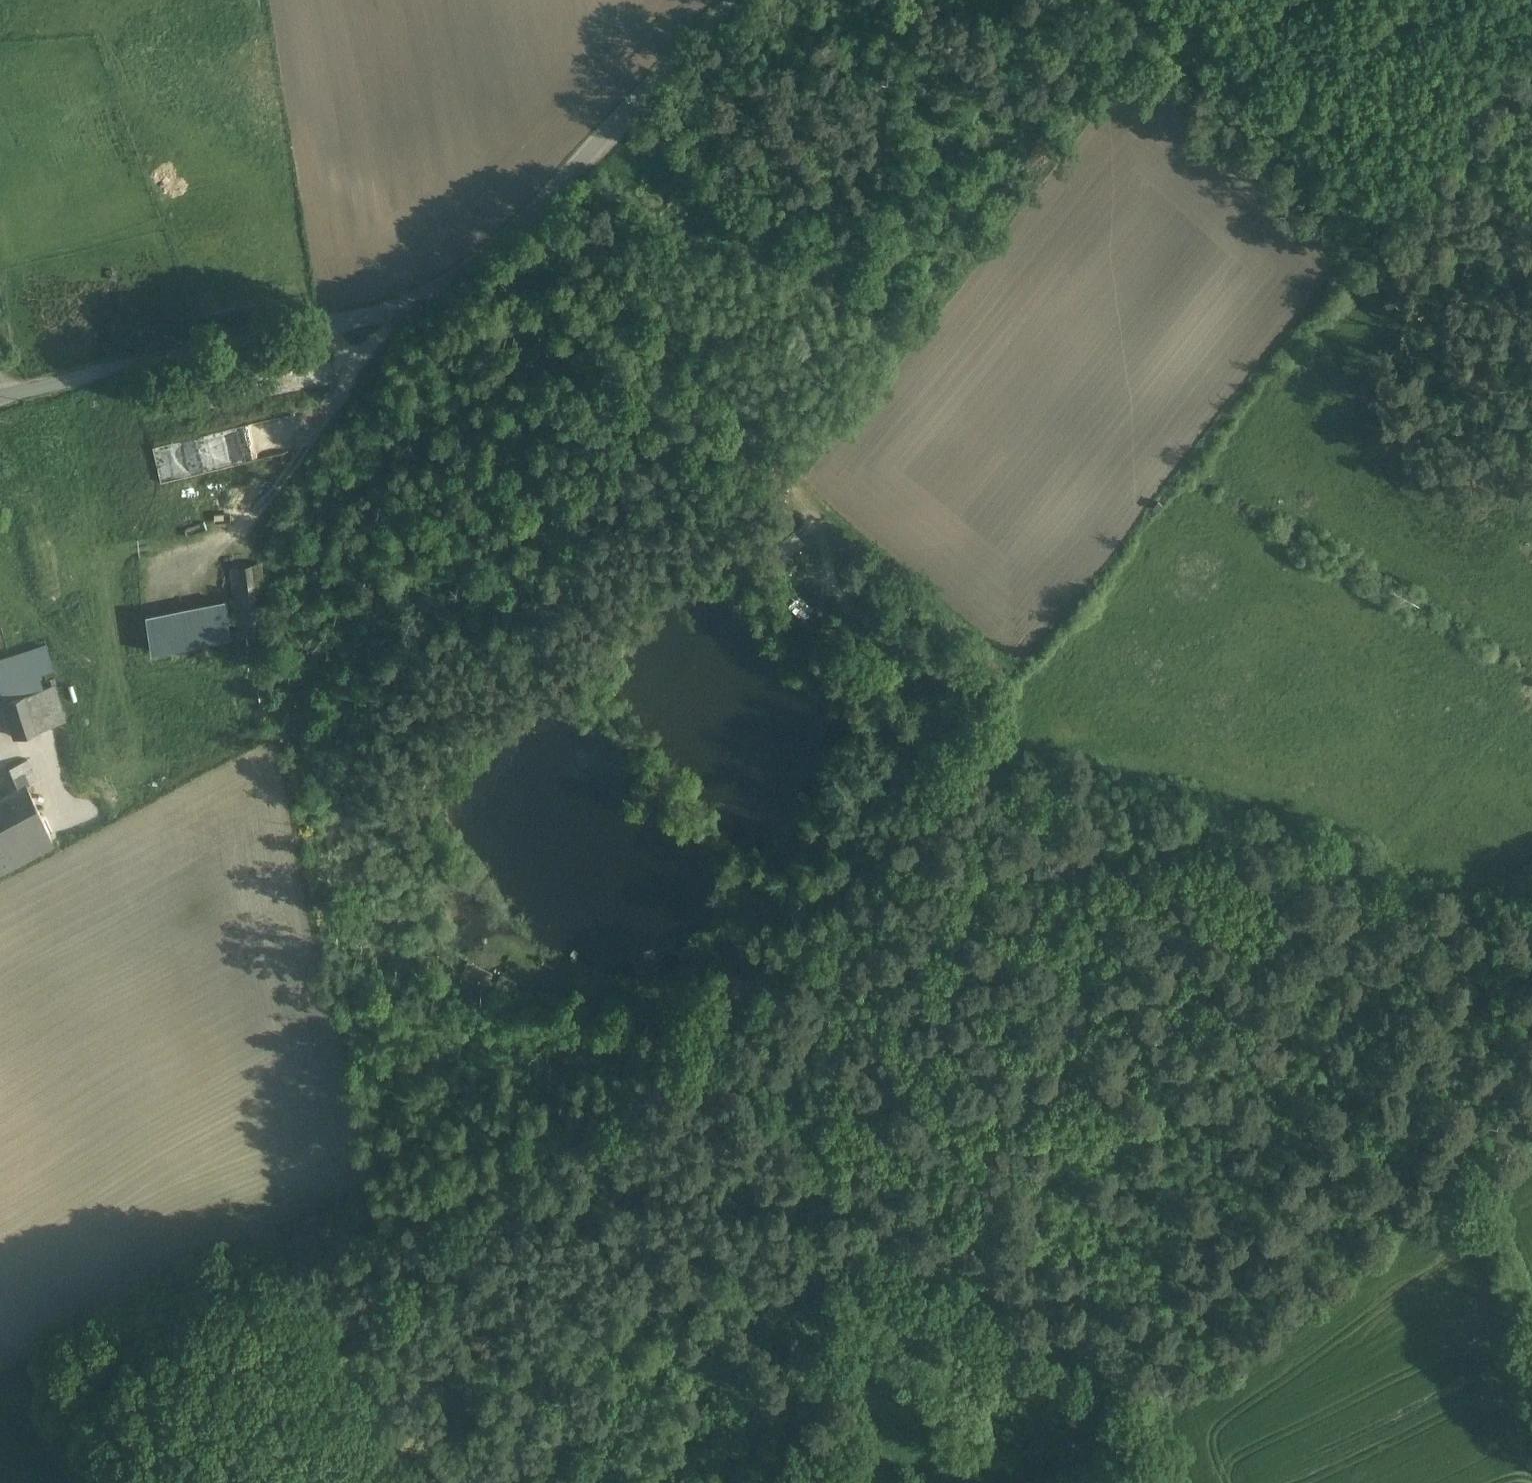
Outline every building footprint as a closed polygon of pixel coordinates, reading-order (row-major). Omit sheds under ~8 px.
[(228,603),(227,595),(147,605),(152,644),(268,630),(259,558),(231,562),(236,602),(228,603)] [(35,671),(53,666),(47,644),(0,657),(0,681),(35,671)] [(0,681),(0,687),(3,696),(25,689),(39,686),(35,671),(0,681)] [(39,686),(25,689),(37,727),(62,719),(50,682),(39,686)] [(25,689),(3,696),(15,734),(37,727),(25,689)] [(28,757),(8,766),(19,788),(26,784),(27,784),(38,779),(28,757)] [(0,796),(0,841),(43,820),(27,784),(26,784),(19,788),(0,796)] [(0,841),(0,865),(53,840),(43,820),(0,841)]
